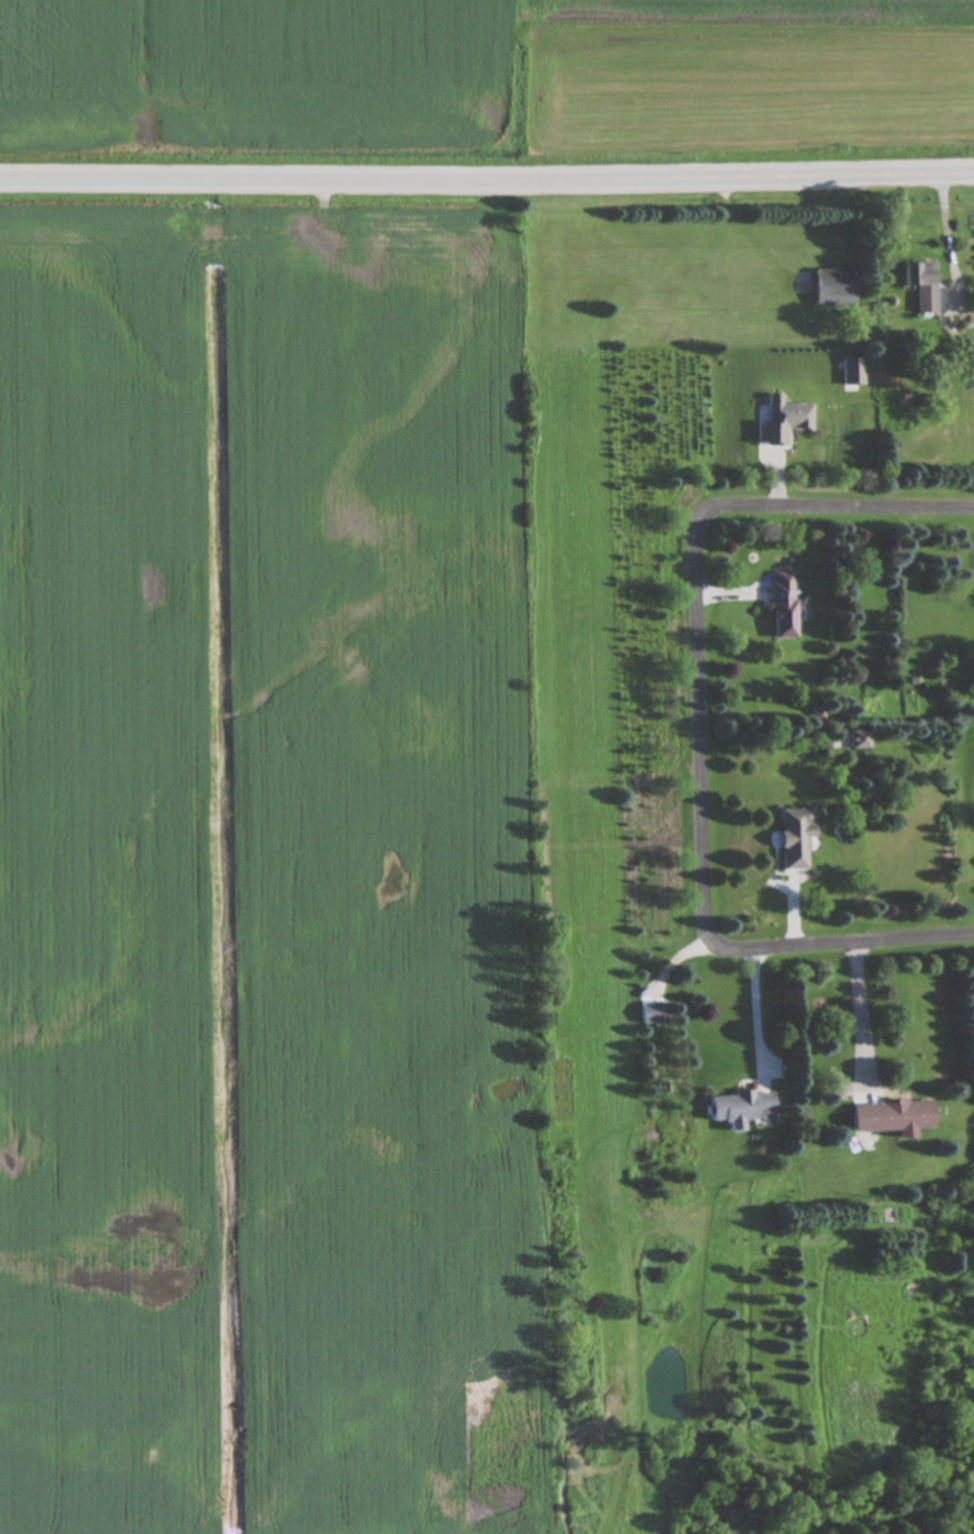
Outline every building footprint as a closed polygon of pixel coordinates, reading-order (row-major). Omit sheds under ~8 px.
[(937,314),(936,264),(905,265),(906,288),(917,287),(918,315),(937,314)] [(857,271),(816,271),(816,309),(857,309),(857,271)] [(865,360),(843,360),(843,388),(865,388),(865,360)] [(813,432),(813,406),(783,406),(783,396),(769,396),(769,425),(758,425),(758,447),(789,447),(790,431),(813,432)] [(797,638),(796,573),(773,573),(774,638),(797,638)] [(853,749),(871,749),(871,731),(853,731),(853,749)] [(783,869),(808,870),(809,837),(815,837),(815,809),(783,809),(783,869)] [(667,1024),(667,1002),(651,1002),(651,1024),(667,1024)] [(712,1123),(730,1122),(731,1133),(746,1132),(745,1121),(775,1120),(774,1092),(710,1095),(712,1123)] [(901,1131),(901,1139),(917,1138),(917,1129),(935,1129),(934,1101),(854,1103),(855,1132),(901,1131)]
